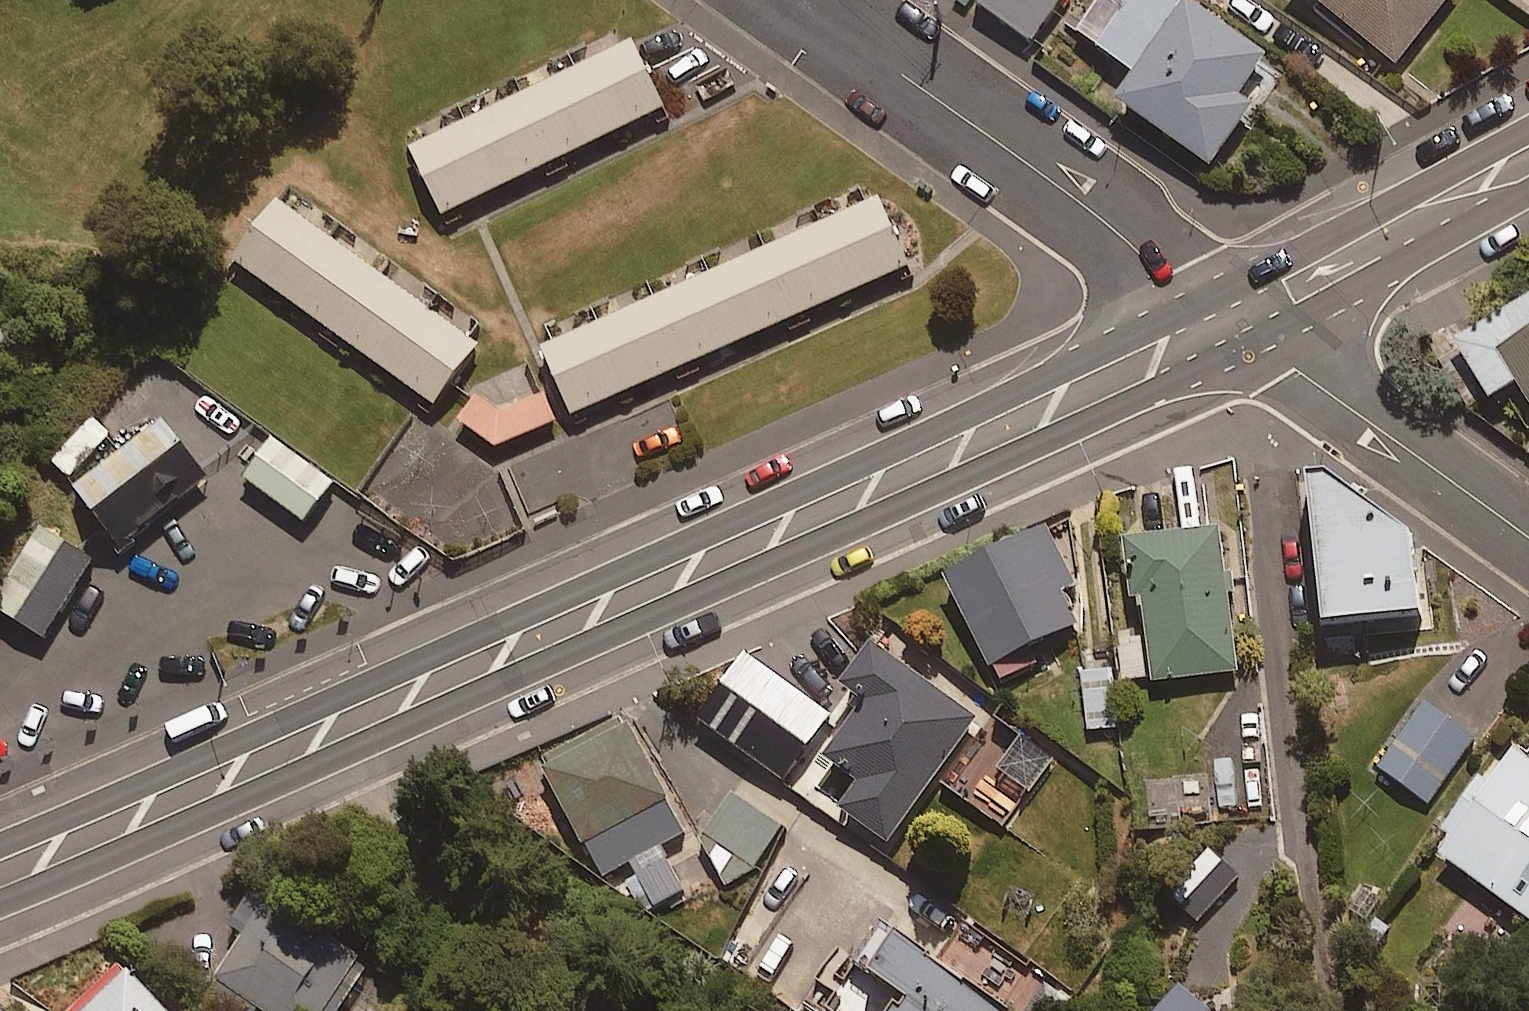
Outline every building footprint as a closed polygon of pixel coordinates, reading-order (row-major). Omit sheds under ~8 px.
[(980,7),(1034,46),(1068,0),(985,0),(980,7)] [(1079,36),(1146,80),(1125,111),(1218,171),(1257,111),(1245,103),(1270,64),(1172,0),(1103,0),(1079,36)] [(1398,68),(1453,0),(1314,0),(1398,68)] [(660,114),(629,45),(409,144),(440,212),(545,166),(660,114)] [(912,259),(881,190),(544,341),(575,410),(912,259)] [(472,343),(274,196),(227,259),(426,405),(472,343)] [(1459,353),(1494,406),(1521,388),(1528,401),(1528,307),(1459,353)] [(477,396),(457,419),(496,448),(560,420),(547,389),(497,410),(477,396)] [(209,465),(163,412),(69,492),(115,545),(209,465)] [(115,439),(95,420),(50,467),(70,486),(115,439)] [(329,478),(269,434),(241,471),(301,516),(329,478)] [(1421,622),(1414,542),(1332,484),(1312,485),(1325,631),(1421,622)] [(36,526),(0,583),(0,605),(41,631),(87,558),(36,526)] [(998,672),(1084,628),(1068,596),(1077,592),(1049,537),(954,585),(998,672)] [(1224,538),(1138,549),(1141,572),(1145,571),(1160,686),(1241,675),(1224,538)] [(888,634),(847,691),(859,700),(852,711),(862,718),(831,762),(865,787),(845,816),(892,849),(991,708),(888,634)] [(702,728),(794,791),(828,742),(822,738),(834,720),(748,661),(702,728)] [(1122,731),(1119,674),(1086,676),(1088,733),(1122,731)] [(1476,741),(1426,705),(1379,770),(1429,806),(1476,741)] [(684,836),(629,726),(549,766),(604,876),(631,863),(653,907),(685,891),(663,847),(684,836)] [(1518,760),(1498,788),(1487,781),(1435,855),(1528,920),(1528,768),(1518,760)] [(788,827),(732,794),(706,838),(762,872),(788,827)] [(1244,881),(1211,851),(1168,898),(1200,928),(1244,881)] [(255,901),(237,931),(249,939),(214,993),(241,1010),(256,1010),(258,1009),(260,1010),(330,1010),(358,967),(255,901)] [(916,1010),(996,1010),(893,939),(867,976),(916,1010)] [(124,971),(82,1010),(163,1010),(124,971)] [(1180,993),(1165,1010),(1203,1010),(1180,993)]
